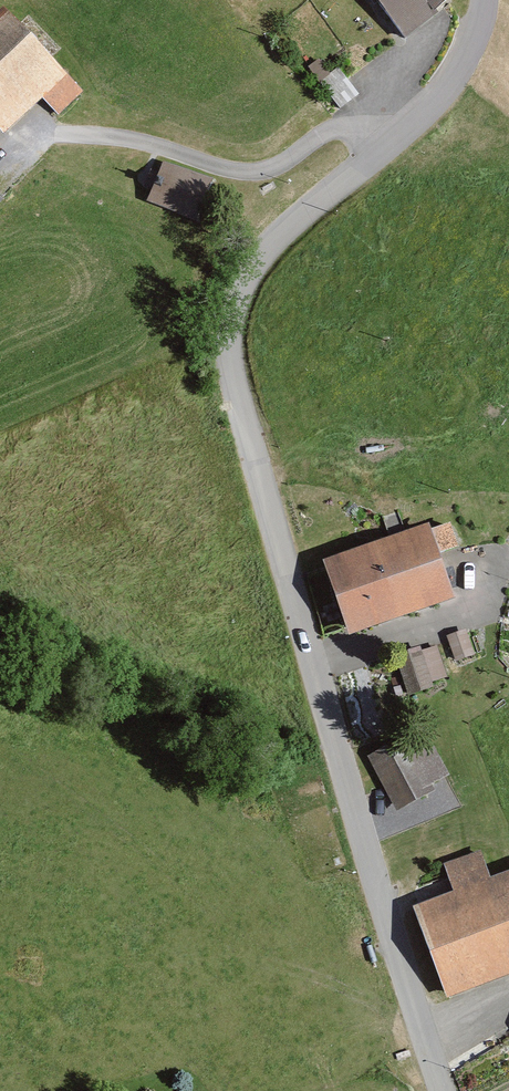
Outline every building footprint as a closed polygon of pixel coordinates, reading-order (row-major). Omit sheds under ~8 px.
[(405,36),(437,11),(435,7),(445,0),(376,0),(405,36)] [(4,133),(42,97),(58,114),(84,89),(2,4),(0,5),(0,129),(4,133)] [(147,199),(196,218),(212,177),(162,158),(147,199)] [(429,521),(323,556),(348,631),(454,596),(429,521)] [(465,628),(445,635),(455,661),(475,653),(465,628)] [(423,649),(433,681),(448,676),(438,644),(423,649)] [(395,653),(408,694),(435,686),(433,681),(423,649),(422,645),(395,653)] [(366,754),(396,810),(435,789),(432,783),(450,773),(427,731),(408,742),(404,734),(366,754)] [(412,904),(446,996),(508,973),(508,868),(490,875),(481,848),(443,862),(453,889),(412,904)]
